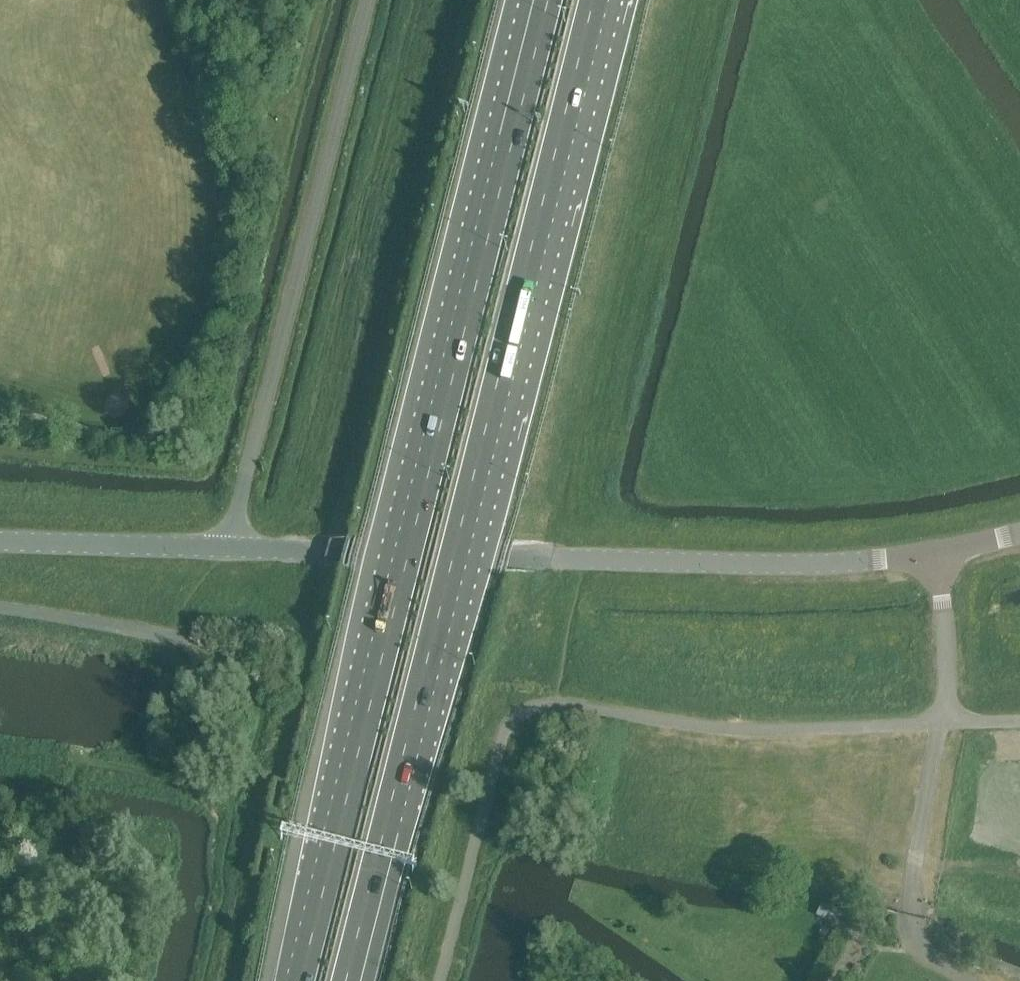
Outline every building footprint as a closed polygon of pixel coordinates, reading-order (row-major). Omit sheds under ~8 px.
[(823,904),(818,915),(835,922),(840,911),(823,904)]
